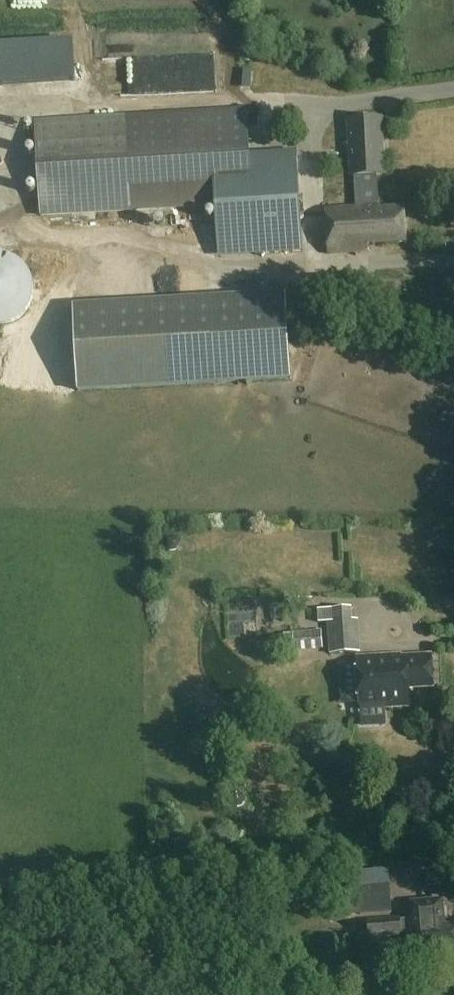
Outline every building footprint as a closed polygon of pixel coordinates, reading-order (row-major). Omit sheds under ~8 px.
[(249,154),(246,110),(36,122),(41,217),(222,207),(224,250),(302,246),(298,178),(265,180),(264,154),(249,154)] [(384,174),(381,120),(348,122),(351,176),(355,176),(357,209),(325,211),(328,255),(368,252),(367,245),(405,243),(403,209),(380,210),(376,175),(384,174)] [(1,325),(15,320),(26,310),(31,296),(31,281),(24,268),(13,259),(0,255),(0,325),(1,325)] [(289,378),(283,291),(70,305),(75,391),(289,378)] [(235,595),(236,612),(262,610),(261,594),(235,595)] [(354,621),(353,609),(334,610),(335,622),(328,623),(330,655),(362,653),(360,620),(354,621)] [(325,650),(323,631),(285,635),(286,649),(295,648),(296,653),(325,650)] [(433,688),(431,656),(401,658),(401,656),(356,659),(359,710),(409,707),(408,690),(433,688)] [(392,913),(390,884),(357,886),(359,915),(392,913)] [(444,900),(412,903),(413,920),(402,921),(402,919),(369,922),(371,938),(402,935),(402,934),(415,933),(418,959),(431,958),(430,954),(453,952),(453,925),(446,926),(444,900)]
